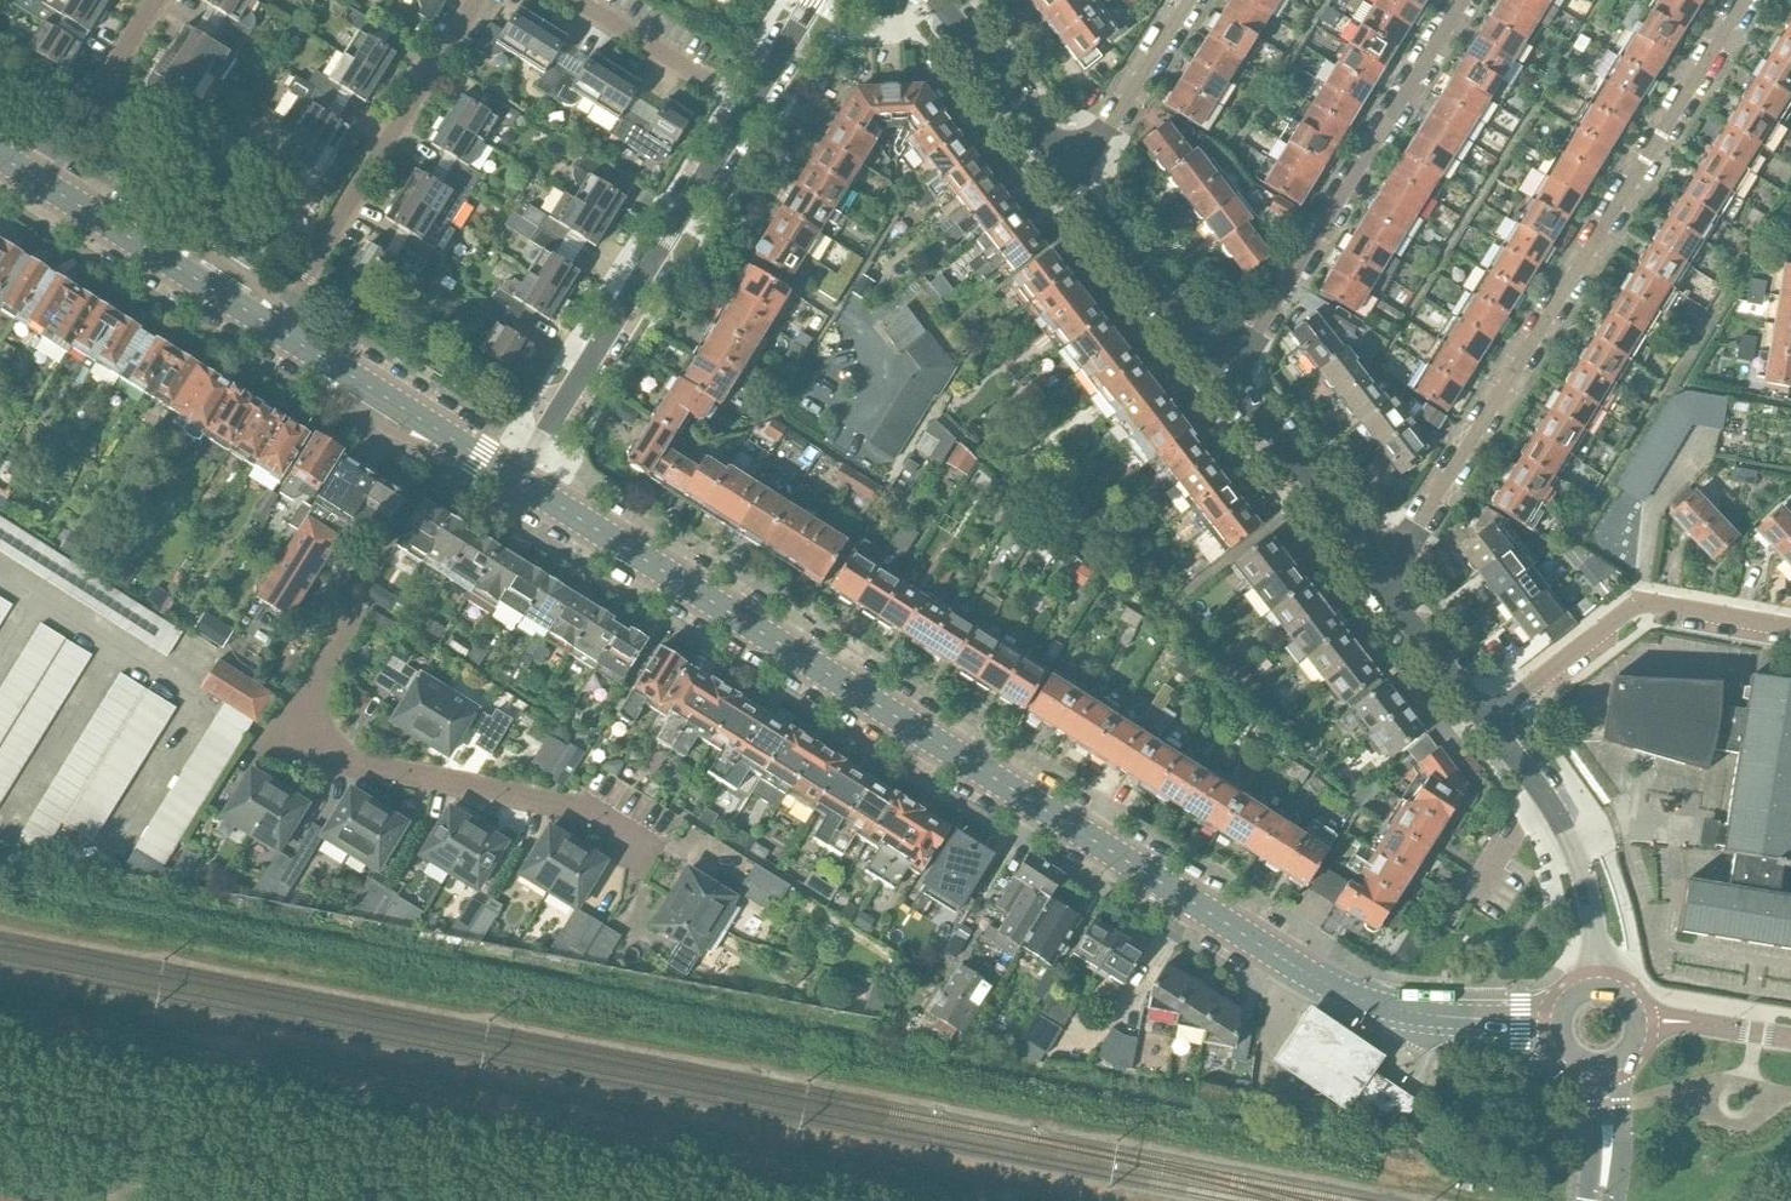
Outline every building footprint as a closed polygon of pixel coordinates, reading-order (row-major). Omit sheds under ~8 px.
[(57,30),(65,17),(89,33),(96,21),(99,23),(107,10),(91,0),(45,0),(43,3),(38,0),(16,0),(14,3),(44,22),(57,30)] [(107,10),(113,0),(91,0),(107,10)] [(226,15),(218,28),(244,44),(256,24),(256,19),(254,14),(247,10),(253,0),(202,0),(226,15)] [(445,0),(418,0),(422,9),(418,14),(432,22),(445,0)] [(1059,0),(1029,0),(1040,14),(1059,0)] [(1095,8),(1089,0),(1059,0),(1040,14),(1041,16),(1043,15),(1047,19),(1045,21),(1057,37),(1095,8)] [(1270,17),(1243,0),(1230,0),(1228,3),(1225,4),(1221,11),(1221,14),(1220,16),(1256,39),(1270,17)] [(1280,0),(1243,0),(1270,17),(1280,0)] [(1373,7),(1408,29),(1412,23),(1416,22),(1420,15),(1419,12),(1420,10),(1404,0),(1377,0),(1373,7)] [(1420,10),(1422,8),(1425,7),(1429,0),(1404,0),(1420,10)] [(1550,4),(1543,0),(1502,0),(1502,1),(1538,24),(1550,4)] [(1646,10),(1682,32),(1687,23),(1691,22),(1697,13),(1695,10),(1696,8),(1683,0),(1652,0),(1646,10)] [(1696,8),(1701,0),(1683,0),(1696,8)] [(1526,43),(1538,24),(1502,1),(1498,8),(1494,8),(1490,15),(1491,19),(1490,21),(1526,43)] [(491,24),(475,49),(488,57),(508,51),(520,59),(545,20),(532,11),(530,14),(519,7),(504,31),(491,24)] [(1373,7),(1360,27),(1396,49),(1398,47),(1401,46),(1405,39),(1405,35),(1408,29),(1373,7)] [(1095,8),(1057,37),(1059,39),(1061,37),(1064,41),(1062,43),(1076,60),(1077,59),(1084,67),(1098,56),(1091,48),(1105,37),(1111,44),(1129,31),(1112,9),(1102,17),(1095,8)] [(344,55),(384,80),(392,67),(389,65),(396,54),(372,38),(380,26),(354,10),(346,23),(359,31),(344,55)] [(1646,10),(1631,33),(1667,56),(1673,46),(1676,46),(1682,37),(1681,33),(1682,32),(1646,10)] [(1242,61),(1256,39),(1220,16),(1219,18),(1216,19),(1211,26),(1212,29),(1206,39),(1242,61)] [(549,96),(565,70),(553,62),(567,37),(557,30),(558,28),(545,20),(520,59),(544,74),(536,88),(549,96)] [(1514,62),(1526,43),(1490,21),(1488,23),(1485,24),(1481,31),(1482,34),(1478,40),(1514,62)] [(7,52),(33,68),(41,56),(65,71),(67,68),(71,70),(75,70),(79,69),(82,66),(84,62),(85,58),(84,54),(82,51),(80,48),(82,45),(57,30),(44,22),(29,48),(15,39),(7,52)] [(221,81),(236,57),(244,44),(218,28),(210,40),(186,25),(179,36),(176,35),(168,48),(207,72),(221,81)] [(1396,49),(1360,27),(1348,46),(1384,68),(1388,62),(1391,61),(1396,54),(1395,51),(1396,49)] [(1787,32),(1782,41),(1776,42),(1771,50),(1773,55),(1772,55),(1790,67),(1790,34),(1787,32)] [(1631,33),(1617,57),(1652,79),(1658,70),(1662,70),(1667,61),(1666,57),(1667,56),(1631,33)] [(1228,83),(1242,61),(1206,39),(1201,48),(1197,48),(1193,55),(1194,59),(1193,61),(1228,83)] [(1502,82),(1514,62),(1478,40),(1474,46),(1471,47),(1466,54),(1467,57),(1466,59),(1502,82)] [(1348,46),(1336,66),(1372,88),(1373,86),(1377,85),(1381,78),(1380,74),(1384,68),(1348,46)] [(207,72),(168,48),(149,78),(147,82),(147,86),(149,90),(151,93),(155,95),(159,96),(163,95),(166,93),(169,90),(173,85),(192,97),(207,72)] [(594,105),(619,66),(606,58),(604,60),(593,53),(578,78),(565,70),(549,96),(562,104),(567,106),(573,106),(577,105),(581,101),(583,98),(594,105)] [(308,84),(333,100),(341,87),(366,103),(373,91),(375,93),(384,80),(344,55),(329,79),(316,71),(308,84)] [(1772,55),(1766,65),(1761,67),(1757,74),(1758,79),(1790,99),(1790,67),(1772,55)] [(1617,57),(1602,80),(1637,103),(1643,94),(1647,93),(1652,84),(1651,81),(1652,79),(1617,57)] [(1490,101),(1502,82),(1466,59),(1464,62),(1461,62),(1457,69),(1458,73),(1454,79),(1490,101)] [(1214,106),(1228,83),(1193,61),(1191,63),(1188,64),(1184,71),(1184,74),(1179,83),(1214,106)] [(623,142),(639,116),(626,108),(642,84),(631,77),(632,74),(619,66),(594,105),(618,121),(610,134),(623,142)] [(1336,66),(1324,85),(1360,107),(1364,101),(1367,100),(1372,93),(1371,90),(1372,88),(1336,66)] [(298,129),(337,154),(346,141),(343,139),(350,128),(326,112),(333,100),(308,84),(296,76),(288,89),(300,97),(284,120),(298,129)] [(1478,120),(1490,101),(1454,79),(1450,85),(1447,86),(1442,93),(1443,96),(1442,98),(1478,120)] [(1778,124),(1790,103),(1790,99),(1758,79),(1752,89),(1747,90),(1742,97),(1743,102),(1743,103),(1778,124)] [(1602,80),(1587,104),(1623,127),(1628,118),(1632,117),(1638,108),(1637,104),(1637,103),(1602,80)] [(1166,104),(1165,106),(1200,129),(1214,106),(1179,83),(1173,92),(1170,93),(1165,101),(1166,104)] [(905,127),(912,137),(943,114),(920,85),(914,85),(913,87),(905,88),(907,121),(904,127),(905,127)] [(1324,85),(1312,104),(1348,127),(1349,125),(1353,124),(1357,117),(1356,113),(1360,107),(1324,85)] [(880,129),(904,127),(907,121),(905,88),(897,88),(895,86),(883,87),(882,89),(874,90),(876,121),(880,129)] [(873,139),(880,129),(876,121),(874,90),(867,90),(865,87),(858,88),(847,106),(843,107),(839,112),(841,116),(839,118),(873,139)] [(453,105),(444,118),(484,143),(490,133),(512,127),(520,114),(482,90),(474,103),(462,95),(455,107),(453,105)] [(639,116),(623,142),(636,150),(655,162),(656,162),(658,163),(660,163),(661,162),(663,162),(664,161),(665,160),(670,153),(693,116),(690,114),(691,110),(691,106),(690,102),(688,99),(684,97),(680,96),(676,97),(673,99),(670,102),(667,99),(652,124),(639,116)] [(1466,140),(1478,120),(1442,98),(1441,100),(1437,101),(1433,108),(1434,111),(1430,118),(1466,140)] [(1728,126),(1763,148),(1778,124),(1743,103),(1737,112),(1731,114),(1727,121),(1728,126)] [(1312,104),(1300,124),(1336,146),(1340,140),(1343,139),(1348,132),(1347,129),(1348,127),(1312,104)] [(1587,104),(1572,128),(1608,150),(1614,141),(1617,141),(1623,132),(1622,128),(1623,127),(1587,104)] [(910,139),(927,161),(956,136),(957,132),(943,114),(912,137),(912,138),(910,139)] [(450,173),(474,188),(482,175),(469,167),(484,143),(444,118),(436,131),(439,133),(431,144),(456,160),(448,172),(450,173)] [(862,164),(876,142),(873,140),(873,139),(839,118),(833,129),(829,129),(826,135),(826,139),(825,141),(862,164)] [(1454,159),(1466,140),(1430,118),(1426,124),(1423,124),(1418,132),(1419,135),(1418,137),(1454,159)] [(1159,132),(1144,144),(1165,171),(1168,174),(1197,151),(1211,140),(1177,120),(1170,126),(1169,124),(1159,132)] [(1300,124),(1288,143),(1324,166),(1325,164),(1329,163),(1333,156),(1332,152),(1336,146),(1300,124)] [(1713,150),(1748,171),(1763,148),(1728,126),(1722,136),(1717,137),(1713,144),(1713,150)] [(1558,151),(1593,174),(1599,165),(1603,165),(1608,155),(1607,152),(1608,150),(1572,128),(1558,151)] [(299,172),(297,175),(297,179),(298,183),(301,186),(304,189),(308,189),(312,189),(316,187),(318,184),(337,154),(298,129),(283,153),(302,166),(299,172)] [(927,188),(947,173),(971,155),(965,148),(966,144),(962,138),(958,139),(956,136),(927,161),(934,171),(921,181),(927,188)] [(1442,178),(1445,173),(1454,159),(1418,137),(1417,139),(1413,140),(1409,147),(1410,150),(1406,156),(1442,178)] [(848,187),(856,173),(862,164),(825,141),(819,151),(815,152),(811,158),(812,162),(811,164),(848,187)] [(1276,163),(1293,173),(1312,185),(1316,179),(1319,178),(1323,171),(1323,168),(1324,166),(1288,143),(1276,163)] [(1698,173),(1733,195),(1748,171),(1713,150),(1707,160),(1702,161),(1698,168),(1698,172),(1698,173)] [(1187,199),(1220,173),(1212,162),(1208,164),(1197,151),(1168,174),(1171,178),(1170,181),(1174,187),(1178,188),(1187,199)] [(1558,151),(1543,175),(1579,198),(1584,189),(1588,188),(1594,179),(1592,176),(1593,174),(1558,151)] [(574,200),(614,224),(622,211),(619,209),(626,198),(602,183),(610,170),(584,154),(576,167),(577,167),(575,171),(574,176),(576,183),(578,186),(581,188),(574,200)] [(947,187),(954,196),(985,173),(983,171),(984,167),(980,162),(976,162),(971,155),(947,173),(927,188),(913,199),(920,210),(934,198),(933,197),(947,187)] [(1430,198),(1442,178),(1406,156),(1402,162),(1399,163),(1395,170),(1395,173),(1394,175),(1430,198)] [(1312,185),(1293,173),(1276,163),(1264,182),(1300,205),(1301,203),(1304,202),(1309,195),(1308,191),(1312,185)] [(834,209),(848,187),(811,164),(806,173),(800,174),(797,180),(798,184),(796,186),(834,209)] [(880,175),(892,183),(892,171),(885,167),(880,175)] [(474,188),(450,173),(448,172),(440,185),(416,169),(409,181),(406,179),(398,192),(438,217),(451,225),(474,188)] [(999,190),(985,173),(954,196),(962,206),(949,216),(951,218),(940,226),(945,233),(999,190)] [(1220,173),(1187,199),(1195,208),(1194,212),(1199,219),(1202,219),(1204,220),(1237,194),(1220,173)] [(1733,195),(1698,173),(1693,182),(1688,183),(1683,191),(1684,195),(1683,197),(1718,219),(1733,195)] [(1418,217),(1430,198),(1394,175),(1393,178),(1390,178),(1385,185),(1386,189),(1382,195),(1418,217)] [(1543,175),(1528,199),(1564,222),(1570,212),(1573,212),(1579,203),(1578,199),(1579,198),(1543,175)] [(820,232),(834,209),(796,186),(790,196),(786,197),(783,202),(784,206),(782,209),(820,232)] [(1015,209),(999,190),(945,233),(953,244),(964,235),(962,233),(975,223),(983,233),(1015,209)] [(1237,194),(1204,220),(1205,221),(1204,225),(1209,231),(1213,232),(1221,242),(1245,224),(1254,217),(1260,213),(1244,190),(1238,195),(1237,194)] [(392,207),(385,218),(410,234),(402,246),(428,262),(451,225),(438,217),(398,192),(390,205),(392,207)] [(538,228),(563,244),(571,232),(596,247),(603,236),(605,237),(614,224),(574,200),(565,193),(550,218),(530,205),(522,218),(538,228)] [(1406,236),(1418,217),(1382,195),(1378,201),(1375,202),(1371,209),(1371,212),(1370,214),(1406,236)] [(1297,209),(1277,197),(1269,208),(1268,207),(1260,214),(1269,225),(1268,227),(1284,235),(1291,222),(1290,221),(1297,209)] [(1668,221),(1704,242),(1718,219),(1683,197),(1677,206),(1673,206),(1668,214),(1670,219),(1668,221)] [(1528,199),(1514,222),(1549,245),(1555,236),(1558,236),(1564,227),(1563,223),(1564,222),(1528,199)] [(805,255),(820,232),(782,209),(776,218),(772,220),(768,226),(770,229),(768,232),(805,255)] [(1030,226),(1015,209),(983,233),(991,243),(978,254),(979,255),(967,265),(972,271),(1030,226)] [(1394,256),(1406,236),(1370,214),(1369,216),(1366,217),(1361,224),(1362,227),(1358,234),(1394,256)] [(1654,244),(1689,266),(1704,242),(1668,221),(1663,229),(1658,230),(1653,238),(1655,242),(1654,244)] [(1514,222),(1499,246),(1534,269),(1540,260),(1544,259),(1549,250),(1548,247),(1549,245),(1514,222)] [(1245,224),(1221,242),(1223,245),(1223,249),(1227,255),(1231,256),(1245,273),(1269,254),(1245,224)] [(1030,226),(972,271),(981,282),(993,272),(991,270),(1004,260),(1013,271),(1044,247),(1041,244),(1042,241),(1030,226)] [(528,273),(567,298),(575,285),(573,283),(580,272),(555,257),(563,244),(538,228),(530,241),(543,249),(528,273)] [(754,255),(791,279),(805,255),(768,232),(762,242),(758,243),(755,248),(756,252),(754,255)] [(1382,275),(1394,256),(1358,234),(1354,240),(1351,241),(1347,248),(1348,251),(1346,253),(1382,275)] [(22,254),(21,253),(20,247),(13,243),(7,244),(0,239),(0,289),(22,254)] [(371,280),(390,292),(406,267),(420,275),(428,262),(402,246),(394,259),(369,243),(362,255),(360,253),(351,268),(349,271),(349,276),(350,279),(353,283),(356,285),(360,286),(364,285),(368,283),(371,280)] [(1689,266),(1654,244),(1648,252),(1644,253),(1639,261),(1640,266),(1639,268),(1674,290),(1689,266)] [(1499,246),(1484,270),(1520,293),(1525,284),(1529,283),(1535,274),(1533,270),(1534,269),(1499,246)] [(1029,302),(1067,273),(1049,250),(1012,280),(1029,302)] [(1370,295),(1382,275),(1346,253),(1345,255),(1342,256),(1337,263),(1338,266),(1334,272),(1370,295)] [(0,289),(0,309),(17,319),(47,271),(47,270),(31,259),(30,260),(22,254),(0,289)] [(789,292),(747,265),(732,290),(751,301),(748,306),(753,309),(750,314),(768,326),(789,292)] [(1790,299),(1790,268),(1786,267),(1780,297),(1790,299)] [(1624,292),(1660,313),(1674,290),(1639,268),(1633,277),(1629,277),(1624,285),(1626,290),(1624,292)] [(848,282),(829,270),(818,290),(836,301),(848,282)] [(1484,270),(1469,294),(1505,316),(1511,307),(1514,307),(1520,298),(1519,294),(1520,293),(1484,270)] [(17,319),(16,320),(43,337),(74,288),(72,287),(71,280),(63,275),(58,277),(55,276),(55,277),(47,271),(17,319)] [(1370,295),(1334,272),(1331,279),(1327,279),(1322,287),(1323,291),(1322,293),(1357,315),(1370,295)] [(567,298),(528,273),(521,284),(516,280),(504,282),(499,289),(491,302),(517,318),(525,306),(549,321),(556,310),(559,311),(567,298)] [(1067,273),(1029,302),(1041,317),(1035,321),(1041,328),(1046,324),(1084,295),(1067,273)] [(1751,278),(1749,291),(1766,294),(1768,282),(1751,278)] [(74,288),(43,337),(67,352),(70,346),(71,347),(99,303),(74,288)] [(732,290),(712,323),(754,349),(768,326),(750,314),(753,309),(748,306),(751,301),(732,290)] [(1738,301),(1747,303),(1747,304),(1764,306),(1766,294),(1749,291),(1744,290),(1738,301)] [(1609,315),(1645,337),(1660,313),(1624,292),(1619,300),(1614,301),(1609,309),(1611,313),(1609,315)] [(1469,294),(1455,317),(1490,340),(1496,331),(1500,330),(1505,321),(1504,318),(1505,316),(1469,294)] [(1101,317),(1084,295),(1046,324),(1063,346),(1101,317)] [(1780,297),(1775,325),(1790,328),(1790,299),(1780,297)] [(86,356),(69,384),(78,390),(95,362),(122,318),(113,313),(113,306),(106,302),(99,304),(99,303),(71,347),(86,356)] [(480,349),(496,359),(500,361),(499,365),(499,369),(500,373),(502,376),(506,378),(510,379),(514,379),(517,377),(520,374),(529,359),(526,358),(534,346),(509,331),(517,318),(491,302),(483,315),(497,323),(480,349)] [(1320,369),(1371,329),(1337,308),(1329,320),(1337,325),(1329,332),(1316,316),(1293,335),(1308,354),(1306,356),(1315,367),(1317,366),(1320,369)] [(896,346),(919,328),(904,309),(881,327),(896,346)] [(1595,339),(1630,361),(1645,337),(1609,315),(1604,324),(1599,325),(1594,333),(1596,338),(1595,339)] [(122,318),(95,362),(120,378),(147,336),(139,331),(140,329),(138,327),(137,321),(130,317),(124,319),(122,318)] [(1119,339),(1101,317),(1063,346),(1081,369),(1119,339)] [(1455,317),(1440,341),(1475,364),(1481,355),(1485,354),(1491,345),(1489,341),(1490,340),(1455,317)] [(739,373),(754,349),(712,323),(691,356),(711,368),(714,363),(717,365),(720,361),(739,373)] [(1775,325),(1771,354),(1790,357),(1790,328),(1775,325)] [(911,358),(934,341),(925,329),(922,331),(919,328),(896,346),(899,350),(902,347),(911,358)] [(1371,329),(1320,369),(1326,377),(1326,381),(1330,387),(1334,387),(1341,396),(1366,376),(1355,361),(1358,360),(1349,348),(1372,330),(1371,329)] [(800,332),(794,341),(808,349),(813,339),(800,332)] [(1758,338),(1742,335),(1739,348),(1756,351),(1758,338)] [(147,336),(120,378),(145,393),(172,350),(171,349),(171,342),(163,338),(158,340),(155,339),(154,341),(147,336)] [(1136,362),(1119,339),(1081,369),(1098,391),(1136,362)] [(1630,361),(1595,339),(1589,348),(1585,348),(1579,356),(1581,362),(1580,363),(1615,385),(1630,361)] [(934,341),(911,358),(919,368),(954,367),(934,341)] [(1440,341),(1425,365),(1461,387),(1466,378),(1470,378),(1476,369),(1475,365),(1475,364),(1440,341)] [(0,352),(0,355),(10,362),(17,350),(6,343),(0,352)] [(798,366),(806,351),(793,344),(785,358),(798,366)] [(1738,360),(1754,362),(1756,351),(1739,348),(1738,360)] [(145,393),(130,418),(139,424),(155,399),(170,409),(198,366),(195,364),(195,358),(188,353),(182,356),(172,350),(145,393)] [(1056,354),(1047,361),(1053,367),(1061,361),(1056,354)] [(1771,354),(1766,383),(1790,387),(1790,357),(1771,354)] [(691,356),(677,379),(719,405),(739,373),(720,361),(717,365),(714,363),(711,368),(691,356)] [(1153,384),(1136,362),(1098,391),(1115,413),(1153,384)] [(1565,386),(1601,408),(1615,385),(1580,363),(1574,372),(1570,372),(1565,380),(1567,384),(1565,386)] [(1461,387),(1425,365),(1411,388),(1446,411),(1452,402),(1455,401),(1461,392),(1460,389),(1461,387)] [(198,366),(170,409),(179,414),(176,418),(186,424),(182,431),(185,436),(194,442),(199,441),(203,436),(233,388),(231,387),(230,380),(222,375),(217,378),(198,366)] [(954,367),(919,368),(919,369),(913,380),(934,394),(937,395),(954,367)] [(1366,376),(1341,396),(1347,404),(1347,408),(1351,414),(1355,414),(1362,423),(1395,398),(1394,397),(1389,401),(1380,388),(1377,390),(1366,376)] [(934,394),(913,380),(909,378),(901,391),(926,406),(934,394)] [(674,432),(675,431),(686,413),(700,422),(713,403),(718,406),(719,405),(677,379),(657,412),(654,410),(650,416),(653,418),(652,419),(674,432)] [(787,385),(777,379),(769,392),(779,397),(787,385)] [(1170,406),(1153,384),(1115,413),(1112,416),(1129,438),(1170,406)] [(1551,410),(1586,432),(1601,408),(1565,386),(1560,395),(1555,396),(1550,403),(1552,409),(1551,410)] [(233,388),(203,436),(228,451),(260,399),(248,391),(242,394),(233,388)] [(30,390),(20,406),(29,412),(39,396),(30,390)] [(926,406),(901,391),(893,404),(918,419),(926,406)] [(760,406),(770,412),(779,397),(769,392),(760,406)] [(1691,424),(1704,426),(1710,397),(1687,393),(1679,395),(1691,424)] [(1684,435),(1691,424),(1679,395),(1671,399),(1659,419),(1684,435)] [(1727,399),(1710,397),(1704,426),(1722,429),(1727,399)] [(1413,421),(1395,398),(1362,423),(1364,426),(1364,430),(1369,436),(1372,436),(1381,447),(1413,421)] [(260,399),(228,451),(252,466),(281,419),(273,413),(273,407),(260,399)] [(885,417),(910,433),(918,419),(893,404),(885,417)] [(1446,417),(1426,404),(1418,416),(1439,429),(1446,417)] [(1152,459),(1187,432),(1189,430),(1170,406),(1129,438),(1125,442),(1143,466),(1152,459)] [(1536,434),(1571,456),(1586,432),(1551,410),(1545,419),(1541,420),(1536,428),(1537,432),(1536,434)] [(910,433),(885,417),(876,430),(902,446),(910,433)] [(281,419),(252,466),(278,483),(308,435),(298,429),(297,422),(290,418),(284,420),(281,419)] [(674,432),(652,419),(637,443),(632,445),(628,452),(629,457),(625,462),(661,485),(679,457),(664,448),(674,432)] [(1676,449),(1684,435),(1659,419),(1650,433),(1676,449)] [(777,443),(780,438),(786,429),(772,420),(763,435),(777,443)] [(956,440),(936,421),(926,432),(945,451),(956,440)] [(1413,421),(1381,447),(1382,449),(1382,454),(1386,459),(1389,458),(1401,473),(1418,460),(1416,456),(1426,448),(1415,433),(1420,430),(1413,421)] [(803,453),(809,443),(786,429),(780,438),(803,453)] [(902,446),(876,430),(868,443),(894,459),(902,446)] [(1152,459),(1155,463),(1173,486),(1208,459),(1206,457),(1207,453),(1203,447),(1198,446),(1187,432),(1152,459)] [(1650,433),(1642,446),(1668,462),(1676,449),(1650,433)] [(342,451),(315,434),(279,491),(289,498),(294,499),(299,496),(302,493),(307,483),(317,490),(342,451)] [(1522,458),(1557,479),(1571,456),(1536,434),(1530,444),(1526,444),(1521,451),(1522,457),(1522,458)] [(959,445),(947,463),(967,475),(975,461),(959,445)] [(1642,446),(1634,459),(1660,475),(1668,462),(1642,446)] [(1002,448),(993,455),(998,461),(1007,453),(1002,448)] [(333,549),(348,526),(378,478),(344,456),(316,500),(298,530),(255,597),(290,619),(333,549)] [(661,485),(701,510),(728,467),(727,466),(725,470),(704,457),(697,468),(679,457),(661,485)] [(1542,503),(1557,479),(1522,458),(1515,468),(1510,468),(1506,475),(1508,480),(1507,481),(1542,503)] [(1173,486),(1190,508),(1225,481),(1217,471),(1219,467),(1213,460),(1210,461),(1208,459),(1173,486)] [(1634,459),(1626,473),(1652,488),(1660,475),(1634,459)] [(842,465),(833,480),(846,487),(855,473),(842,465)] [(701,510),(735,532),(747,512),(742,510),(745,505),(740,503),(753,483),(728,467),(701,510)] [(1733,467),(1730,484),(1743,486),(1746,470),(1733,467)] [(1755,488),(1758,472),(1746,470),(1743,486),(1755,488)] [(873,503),(882,489),(855,473),(846,487),(873,503)] [(1652,488),(1626,473),(1618,486),(1643,501),(1652,488)] [(375,543),(376,542),(405,495),(402,493),(403,488),(395,484),(390,485),(378,478),(348,526),(375,543)] [(1190,508),(1208,530),(1242,503),(1241,502),(1242,497),(1237,491),(1232,490),(1225,481),(1190,508)] [(1542,503),(1507,481),(1501,492),(1496,492),(1492,499),(1493,504),(1492,505),(1527,527),(1532,531),(1544,512),(1539,508),(1542,503)] [(735,532),(759,547),(786,504),(753,483),(740,503),(745,505),(742,510),(747,512),(735,532)] [(270,491),(252,517),(262,523),(279,497),(270,491)] [(1716,515),(1695,493),(1672,515),(1692,537),(1716,515)] [(298,530),(316,500),(308,495),(289,524),(298,530)] [(423,501),(414,516),(395,546),(420,562),(424,556),(448,517),(423,501)] [(1242,503),(1208,530),(1225,553),(1260,526),(1251,516),(1253,511),(1248,506),(1243,504),(1242,503)] [(759,547),(784,562),(796,543),(801,546),(804,542),(809,546),(822,526),(786,504),(759,547)] [(1478,572),(1509,546),(1499,533),(1507,521),(1486,508),(1474,528),(1479,535),(1460,549),(1469,560),(1468,563),(1473,569),(1476,570),(1478,572)] [(1781,509),(1758,531),(1778,552),(1790,540),(1790,519),(1781,509)] [(1009,533),(1026,544),(1032,535),(1036,527),(1039,523),(1021,512),(1009,533)] [(1716,515),(1692,537),(1713,559),(1736,537),(1716,515)] [(0,517),(0,544),(12,525),(0,517)] [(424,556),(448,571),(471,536),(462,531),(465,527),(448,517),(424,556)] [(9,558),(24,533),(12,525),(0,544),(0,552),(9,558)] [(784,562),(820,585),(846,541),(822,526),(809,546),(804,542),(801,546),(796,543),(784,562)] [(1036,527),(1032,535),(1056,551),(1061,543),(1036,527)] [(9,558),(21,566),(37,540),(24,533),(9,558)] [(1252,589),(1256,585),(1288,560),(1290,559),(1289,558),(1288,559),(1271,537),(1272,536),(1271,534),(1233,565),(1234,566),(1239,562),(1256,584),(1251,588),(1252,589)] [(448,571),(473,587),(497,548),(481,538),(479,541),(471,536),(448,571)] [(21,566),(33,573),(49,548),(37,540),(21,566)] [(1778,552),(1790,565),(1790,540),(1778,552)] [(892,542),(885,554),(893,559),(901,547),(892,542)] [(1509,546),(1478,572),(1486,582),(1485,586),(1490,591),(1493,592),(1495,594),(1527,569),(1517,556),(1521,553),(1513,543),(1509,546)] [(1064,547),(1055,557),(1067,568),(1076,557),(1064,547)] [(61,556),(49,548),(33,573),(45,581),(61,556)] [(522,563),(497,548),(473,587),(469,592),(494,608),(497,603),(522,563)] [(853,603),(876,567),(852,552),(830,588),(841,595),(839,598),(850,604),(852,602),(853,603)] [(45,581),(57,589),(73,564),(61,556),(45,581)] [(938,556),(925,576),(934,581),(946,561),(938,556)] [(948,558),(946,561),(934,581),(943,587),(958,564),(948,558)] [(1288,560),(1256,585),(1274,607),(1269,611),(1269,612),(1275,608),(1307,583),(1308,582),(1307,581),(1306,582),(1288,560)] [(497,603),(522,618),(547,579),(522,563),(497,603)] [(57,589),(69,596),(85,571),(73,564),(57,589)] [(1081,565),(1071,580),(1082,587),(1092,572),(1081,565)] [(1531,566),(1527,569),(1495,594),(1503,604),(1502,608),(1507,614),(1511,615),(1513,617),(1544,591),(1535,578),(1538,576),(1531,566)] [(900,582),(876,567),(853,603),(864,610),(862,612),(876,621),(900,582)] [(69,596),(82,604),(97,579),(85,571),(69,596)] [(1597,587),(1597,588),(1607,600),(1622,588),(1612,575),(1597,587)] [(82,604),(94,612),(110,587),(97,579),(82,604)] [(522,618),(547,633),(571,594),(547,579),(522,618)] [(901,633),(926,592),(924,596),(900,582),(876,621),(890,629),(891,627),(901,633)] [(1307,583),(1275,608),(1292,630),(1287,635),(1292,631),(1325,607),(1326,606),(1325,604),(1324,605),(1307,583)] [(155,586),(146,600),(161,610),(170,595),(155,586)] [(94,612),(106,619),(122,594),(110,587),(94,612)] [(1544,591),(1513,617),(1520,627),(1519,631),(1525,637),(1528,638),(1530,639),(1542,629),(1553,643),(1577,624),(1566,610),(1562,614),(1552,601),(1556,598),(1548,588),(1544,591)] [(952,608),(926,592),(901,633),(913,641),(911,643),(925,651),(952,608)] [(106,619),(118,627),(134,602),(122,594),(106,619)] [(403,620),(414,602),(400,594),(395,604),(395,603),(389,612),(403,620)] [(547,633),(571,649),(596,609),(571,594),(547,633)] [(984,594),(976,607),(984,612),(992,600),(984,594)] [(4,618),(12,606),(0,598),(0,615),(4,618)] [(386,598),(381,607),(389,612),(395,603),(386,598)] [(993,618),(1001,605),(992,600),(984,612),(993,618)] [(118,627),(130,635),(146,610),(134,602),(118,627)] [(1342,628),(1325,607),(1292,631),(1310,654),(1305,658),(1305,659),(1310,655),(1343,629),(1344,628),(1343,627),(1342,628)] [(977,624),(952,608),(925,651),(939,660),(940,657),(952,664),(977,624)] [(571,649),(596,664),(618,628),(611,624),(613,620),(596,609),(571,649)] [(1118,621),(1126,625),(1132,613),(1125,609),(1118,621)] [(158,617),(146,610),(130,635),(143,643),(158,617)] [(364,627),(385,639),(394,624),(373,612),(364,627)] [(1127,647),(1142,618),(1132,613),(1126,625),(1117,642),(1127,647)] [(155,650),(171,625),(158,617),(143,643),(155,650)] [(432,620),(425,630),(439,639),(446,629),(432,620)] [(58,651),(66,640),(40,624),(33,635),(58,651)] [(998,643),(975,629),(977,624),(952,664),(962,671),(960,674),(974,682),(998,643)] [(183,633),(171,625),(155,650),(167,658),(183,633)] [(618,628),(596,664),(621,680),(646,641),(629,630),(627,634),(618,628)] [(1343,629),(1310,655),(1328,676),(1322,681),(1323,682),(1328,677),(1361,653),(1362,652),(1361,650),(1360,651),(1343,629)] [(453,632),(444,646),(463,657),(472,644),(453,632)] [(51,663),(51,662),(58,651),(33,635),(26,647),(51,663)] [(531,639),(523,653),(531,658),(539,645),(531,639)] [(58,651),(84,667),(92,656),(66,640),(58,651)] [(1022,658),(998,643),(974,682),(988,691),(990,688),(999,694),(1022,658)] [(478,667),(487,653),(472,644),(463,657),(478,667)] [(541,664),(549,651),(539,645),(531,658),(541,664)] [(51,663),(26,647),(19,658),(44,674),(51,663)] [(291,676),(299,663),(277,648),(269,661),(291,676)] [(418,742),(448,692),(406,666),(411,658),(395,648),(373,683),(390,693),(395,684),(410,693),(392,722),(419,738),(418,741),(418,742)] [(658,707),(684,666),(685,664),(681,663),(681,660),(674,656),(671,656),(658,648),(615,716),(630,726),(647,700),(658,707)] [(58,651),(51,662),(77,679),(84,667),(58,651)] [(1361,653),(1328,677),(1346,700),(1341,704),(1341,705),(1380,675),(1379,673),(1377,674),(1361,653)] [(12,670),(37,685),(44,674),(19,658),(12,670)] [(1022,658),(999,694),(1002,696),(1000,699),(1011,706),(1013,703),(1024,709),(1047,673),(1022,658)] [(1182,659),(1173,672),(1182,678),(1190,664),(1182,659)] [(225,704),(253,721),(256,723),(274,696),(218,661),(201,689),(225,704)] [(269,661),(260,673),(283,688),(291,676),(269,661)] [(51,662),(51,663),(44,674),(70,690),(77,679),(51,662)] [(1190,683),(1199,669),(1190,664),(1182,678),(1190,683)] [(711,683),(684,666),(658,707),(671,715),(654,741),(670,750),(711,683)] [(5,681),(30,697),(37,685),(12,670),(5,681)] [(1088,671),(1080,684),(1087,688),(1095,675),(1088,671)] [(1059,732),(1084,692),(1053,672),(1028,712),(1030,714),(1028,716),(1039,723),(1041,720),(1059,732)] [(44,674),(37,685),(63,701),(70,690),(44,674)] [(113,685),(139,701),(146,690),(120,674),(113,685)] [(1094,693),(1103,680),(1095,675),(1087,688),(1094,693)] [(1751,676),(1744,720),(1730,718),(1719,716),(1720,684),(1612,678),(1601,742),(1706,772),(1715,740),(1740,744),(1727,825),(1720,824),(1717,845),(1724,846),(1723,854),(1733,855),(1727,888),(1685,881),(1677,932),(1790,950),(1790,898),(1776,896),(1777,896),(1782,868),(1790,870),(1790,683),(1751,676)] [(5,681),(0,689),(0,694),(23,708),(30,697),(5,681)] [(711,683),(670,750),(683,758),(700,733),(711,740),(737,698),(737,697),(712,682),(711,683)] [(1386,684),(1353,711),(1366,727),(1403,697),(1398,691),(1393,693),(1386,684)] [(63,701),(37,685),(30,697),(56,713),(63,701)] [(131,713),(138,702),(139,701),(113,685),(106,697),(131,713)] [(146,690),(139,701),(138,702),(168,721),(176,709),(146,690)] [(1288,690),(1277,699),(1286,710),(1297,701),(1288,690)] [(448,692),(418,742),(419,742),(421,739),(448,756),(465,727),(480,736),(474,745),(491,755),(512,720),(496,710),(491,718),(448,692)] [(1116,712),(1084,692),(1059,732),(1078,744),(1076,746),(1089,755),(1116,712)] [(0,694),(0,710),(16,720),(23,708),(0,694)] [(56,713),(30,697),(23,708),(49,724),(56,713)] [(99,708),(124,724),(130,714),(131,713),(106,697),(99,708)] [(1378,742),(1415,712),(1403,697),(1366,727),(1378,742)] [(737,698),(711,740),(724,748),(708,774),(721,782),(762,716),(750,709),(749,705),(737,698)] [(138,702),(131,713),(130,714),(161,733),(168,721),(138,702)] [(1153,702),(1141,722),(1150,728),(1162,708),(1153,702)] [(225,704),(216,717),(245,735),(253,721),(225,704)] [(49,724),(23,708),(16,720),(42,736),(49,724)] [(117,735),(123,727),(124,724),(99,708),(92,719),(117,735)] [(1162,736),(1175,716),(1162,708),(1150,728),(1162,736)] [(16,720),(0,710),(0,725),(9,731),(16,720)] [(1237,711),(1229,723),(1238,728),(1246,716),(1237,711)] [(1147,732),(1116,712),(1089,755),(1102,763),(1104,760),(1122,771),(1147,732)] [(1390,757),(1423,731),(1416,722),(1419,717),(1415,712),(1378,742),(1390,757)] [(130,714),(124,724),(123,727),(153,745),(161,733),(130,714)] [(764,772),(790,730),(778,723),(775,724),(762,716),(721,782),(735,791),(751,765),(764,772)] [(1246,733),(1253,721),(1246,716),(1238,728),(1239,729),(1231,742),(1238,747),(1247,733),(1246,733)] [(245,735),(216,717),(209,730),(237,747),(245,735)] [(110,747),(115,739),(117,735),(92,719),(85,731),(110,747)] [(16,720),(9,731),(35,747),(42,736),(16,720)] [(0,725),(0,741),(2,742),(9,731),(0,725)] [(530,764),(549,776),(550,777),(570,745),(556,725),(549,736),(548,735),(530,764)] [(123,727),(117,735),(115,739),(145,758),(153,745),(123,727)] [(1282,728),(1273,745),(1284,751),(1293,733),(1282,728)] [(209,730),(201,742),(230,759),(237,747),(209,730)] [(764,772),(751,793),(778,809),(785,797),(816,746),(790,730),(764,772)] [(9,731),(2,742),(28,758),(35,747),(9,731)] [(103,758),(107,751),(110,747),(85,731),(78,742),(103,758)] [(1179,752),(1147,732),(1122,771),(1141,783),(1139,786),(1152,794),(1179,752)] [(115,739),(110,747),(107,751),(138,770),(145,758),(115,739)] [(2,742),(0,746),(0,757),(21,770),(28,758),(2,742)] [(96,769),(100,763),(103,758),(78,742),(71,754),(96,769)] [(222,771),(230,759),(201,742),(194,754),(222,771)] [(563,788),(584,754),(570,745),(550,777),(549,776),(547,779),(563,788)] [(811,813),(816,805),(842,764),(843,763),(816,746),(785,797),(811,813)] [(1406,803),(1444,827),(1451,815),(1449,813),(1466,786),(1437,749),(1418,765),(1428,778),(1411,805),(1406,802),(1406,803)] [(656,750),(644,770),(653,776),(666,756),(656,750)] [(107,751),(103,758),(100,763),(130,782),(138,770),(107,751)] [(1217,776),(1179,752),(1152,794),(1165,802),(1167,800),(1193,816),(1217,776)] [(63,765),(89,781),(92,776),(96,769),(71,754),(63,765)] [(194,754),(186,766),(215,784),(222,771),(194,754)] [(14,781),(21,770),(0,757),(0,773),(14,781)] [(1300,771),(1302,767),(1293,762),(1285,775),(1294,780),(1300,771)] [(100,763),(96,769),(92,776),(123,794),(130,782),(100,763)] [(826,847),(867,782),(855,775),(854,770),(842,764),(816,805),(829,813),(812,838),(826,847)] [(82,792),(85,788),(89,781),(63,765),(56,776),(82,792)] [(186,766),(179,779),(207,796),(215,784),(186,766)] [(1302,767),(1300,771),(1294,780),(1302,785),(1310,773),(1302,767)] [(250,835),(281,785),(280,785),(278,788),(251,771),(222,818),(250,835)] [(7,793),(14,781),(0,773),(0,788),(7,793)] [(75,804),(77,800),(82,792),(56,776),(49,788),(75,804)] [(92,776),(89,781),(85,788),(115,807),(123,794),(92,776)] [(1243,792),(1217,776),(1193,816),(1204,823),(1203,826),(1213,832),(1215,830),(1218,831),(1243,792)] [(179,779),(171,791),(200,808),(207,796),(179,779)] [(1360,809),(1381,791),(1371,779),(1346,800),(1360,809)] [(651,781),(645,791),(655,798),(662,787),(651,781)] [(869,837),(895,796),(882,788),(879,789),(867,782),(826,847),(840,856),(856,830),(869,837)] [(281,785),(250,835),(278,852),(307,805),(280,789),(281,786),(281,785)] [(42,799),(68,815),(69,812),(75,804),(49,788),(42,799)] [(85,788),(82,792),(77,800),(107,819),(115,807),(85,788)] [(350,854),(380,804),(379,804),(378,807),(351,790),(322,837),(350,854)] [(192,820),(200,808),(171,791),(164,803),(192,820)] [(1281,816),(1243,792),(1218,831),(1220,833),(1218,836),(1229,842),(1231,840),(1256,856),(1281,816)] [(895,796),(869,837),(881,845),(865,871),(879,880),(921,813),(922,812),(895,795),(895,796)] [(35,811),(61,826),(62,825),(68,815),(42,799),(35,811)] [(77,800),(75,804),(69,812),(100,831),(107,819),(77,800)] [(164,803),(156,815),(185,833),(192,820),(164,803)] [(1426,849),(1433,838),(1436,839),(1444,827),(1406,803),(1390,827),(1426,849)] [(380,804),(350,854),(378,871),(406,824),(379,807),(381,805),(380,804)] [(705,808),(699,819),(712,827),(718,816),(705,808)] [(449,872),(479,823),(477,826),(450,809),(421,855),(449,872)] [(28,822),(54,838),(61,826),(35,811),(28,822)] [(69,812),(68,815),(62,825),(92,843),(100,831),(69,812)] [(921,813),(879,880),(892,888),(908,862),(922,871),(947,829),(921,813)] [(156,815),(149,828),(177,845),(185,833),(156,815)] [(1305,831),(1281,816),(1256,856),(1266,862),(1265,865),(1275,872),(1277,869),(1280,871),(1305,831)] [(1312,820),(1305,831),(1280,871),(1291,878),(1289,880),(1300,887),(1302,884),(1305,886),(1330,847),(1337,836),(1312,820)] [(54,838),(28,822),(21,833),(46,849),(54,838)] [(479,823),(449,872),(477,889),(505,843),(478,826),(480,824),(479,823)] [(1390,827),(1375,851),(1413,875),(1421,863),(1418,861),(1426,849),(1390,827)] [(149,828),(141,840),(170,857),(177,845),(149,828)] [(548,892),(579,842),(578,842),(576,844),(549,828),(521,875),(548,892)] [(740,830),(734,840),(751,851),(756,843),(761,835),(754,830),(750,837),(740,830)] [(967,847),(968,840),(958,835),(953,838),(924,884),(909,909),(922,917),(932,900),(938,904),(970,849),(967,847)] [(170,857),(141,840),(134,852),(162,869),(170,857)] [(579,842),(548,892),(576,909),(605,862),(578,845),(579,843),(579,842)] [(756,843),(751,851),(765,859),(770,851),(756,843)] [(959,905),(988,859),(989,853),(979,848),(974,850),(970,849),(938,904),(954,914),(959,905)] [(200,858),(186,850),(165,883),(182,886),(200,858)] [(1365,879),(1395,898),(1403,885),(1406,887),(1413,875),(1375,851),(1367,864),(1353,856),(1346,867),(1360,875),(1365,879)] [(1049,899),(1064,874),(1030,854),(1000,901),(1035,922),(1049,899)] [(790,885),(755,864),(745,880),(780,902),(790,885)] [(265,902),(282,875),(268,866),(248,899),(265,902)] [(1322,897),(1336,875),(1323,867),(1309,889),(1322,897)] [(286,868),(282,875),(265,902),(281,905),(299,877),(286,868)] [(668,895),(725,931),(739,908),(731,903),(734,898),(688,869),(671,896),(668,895)] [(1336,875),(1322,897),(1364,924),(1365,928),(1372,933),(1378,930),(1383,924),(1381,920),(1395,898),(1365,879),(1358,889),(1336,875)] [(364,921),(385,887),(371,879),(347,918),(364,921)] [(385,887),(364,921),(381,924),(398,895),(385,887)] [(725,931),(668,895),(667,896),(670,898),(653,925),(680,941),(667,964),(687,976),(703,948),(712,953),(725,931)] [(463,940),(484,906),(471,898),(447,937),(463,940)] [(1049,899),(1035,922),(1020,945),(1041,958),(1039,962),(1047,967),(1042,976),(1031,994),(1043,1002),(1044,1001),(1049,992),(1049,993),(1065,967),(1056,960),(1081,919),(1049,899)] [(1020,945),(1035,922),(1000,901),(996,907),(1009,915),(998,932),(988,926),(980,938),(1012,958),(1020,945)] [(484,906),(463,940),(480,943),(498,914),(484,906)] [(583,962),(605,926),(589,916),(588,917),(575,908),(546,956),(580,962),(580,961),(583,962)] [(1098,969),(1120,934),(1094,918),(1072,953),(1098,969)] [(975,930),(964,923),(955,936),(966,943),(975,930)] [(605,926),(583,962),(603,966),(621,936),(605,926)] [(1098,969),(1124,984),(1146,950),(1120,934),(1098,969)] [(954,962),(966,943),(955,936),(943,955),(954,962)] [(1191,979),(1166,964),(1151,988),(1147,1009),(1176,1015),(1177,1015),(1180,996),(1191,979)] [(945,989),(978,1010),(1000,975),(992,970),(985,981),(959,966),(945,989)] [(1216,994),(1191,979),(1180,996),(1177,1015),(1176,1015),(1175,1025),(1204,1032),(1205,1032),(1210,1003),(1216,994)] [(978,1010),(945,989),(930,1013),(940,1018),(932,1029),(949,1040),(957,1029),(963,1033),(978,1010)] [(1044,1001),(1056,1008),(1061,1000),(1049,993),(1049,992),(1044,1001)] [(1251,1031),(1237,1029),(1241,1010),(1216,994),(1210,1003),(1205,1032),(1204,1032),(1203,1042),(1233,1049),(1231,1059),(1246,1062),(1251,1031)] [(1061,1000),(1056,1008),(1069,1016),(1074,1008),(1061,1000)] [(1069,1016),(1056,1008),(1044,1001),(1043,1002),(1036,1013),(1062,1029),(1069,1016)] [(1383,1054),(1380,1053),(1314,1010),(1303,1027),(1279,1064),(1347,1109),(1383,1054)] [(1062,1029),(1036,1013),(1021,1038),(1047,1053),(1062,1029)] [(1110,1065),(1123,1035),(1111,1028),(1097,1051),(1110,1065)] [(1123,1035),(1110,1065),(1130,1069),(1136,1038),(1123,1035)] [(1352,1103),(1361,1110),(1409,1113),(1417,1102),(1384,1080),(1385,1079),(1383,1077),(1382,1078),(1372,1071),(1352,1101),(1350,1100),(1349,1103),(1351,1104),(1352,1103)]
